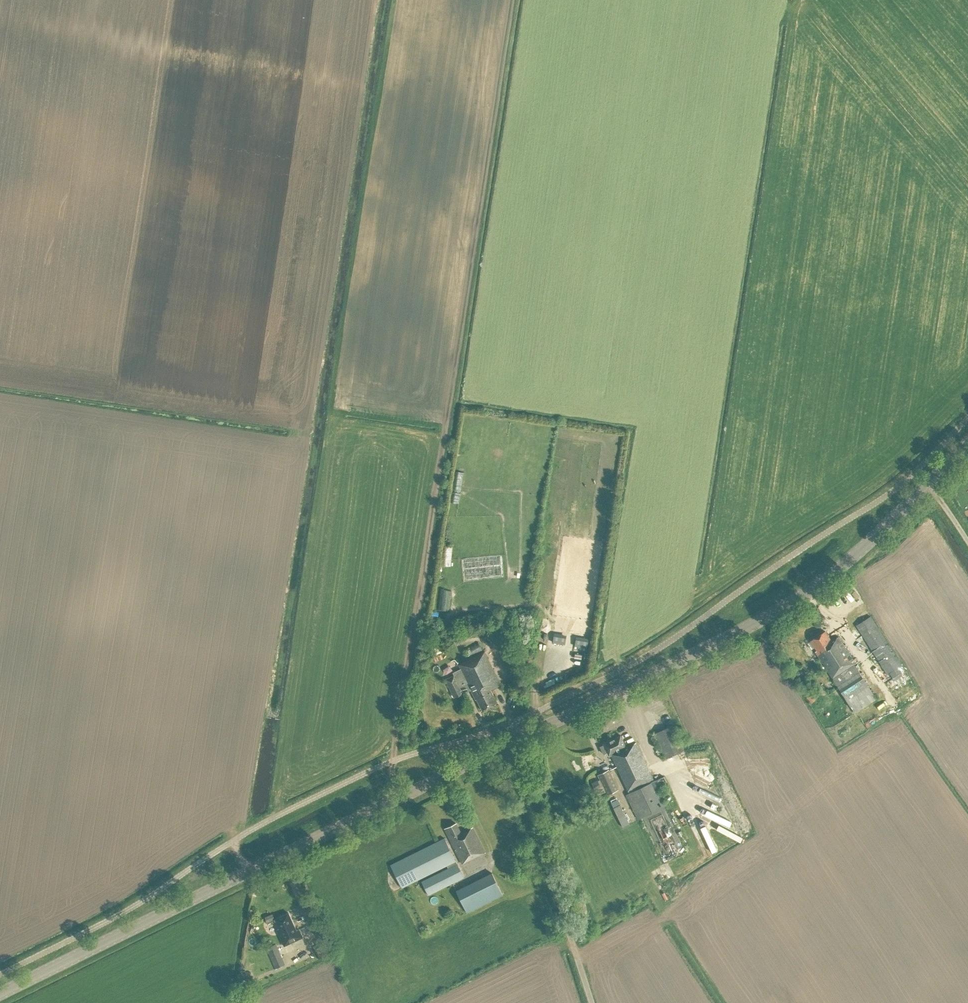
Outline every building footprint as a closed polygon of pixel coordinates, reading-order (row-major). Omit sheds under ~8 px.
[(442,563),(451,565),(454,545),(445,543),(442,563)] [(452,608),(452,588),(441,588),(440,608),(452,608)] [(911,680),(905,670),(870,616),(856,625),(882,665),(875,669),(881,678),(890,672),(893,677),(885,683),(891,693),(911,680)] [(825,631),(811,640),(817,650),(815,651),(854,712),(876,698),(854,664),(855,663),(838,636),(831,640),(825,631)] [(554,633),(553,642),(565,644),(566,635),(554,633)] [(588,639),(576,637),(575,646),(587,648),(588,639)] [(436,638),(426,641),(428,649),(430,656),(441,652),(436,638)] [(454,672),(455,675),(445,679),(454,697),(464,693),(471,689),(476,699),(477,699),(482,710),(497,703),(491,689),(501,684),(485,651),(458,664),(461,669),(454,672)] [(672,725),(654,734),(666,758),(684,750),(672,725)] [(621,735),(603,743),(604,744),(600,746),(604,754),(607,752),(609,756),(611,755),(629,793),(627,794),(638,818),(666,805),(658,789),(668,784),(664,776),(654,781),(636,742),(626,747),(621,735)] [(609,769),(598,774),(608,794),(618,789),(609,769)] [(592,783),(595,789),(601,786),(598,780),(592,783)] [(630,824),(618,799),(612,802),(614,807),(613,808),(623,827),(630,824)] [(695,819),(690,821),(699,847),(704,845),(695,819)] [(456,823),(445,828),(462,863),(485,852),(472,827),(461,833),(456,823)] [(445,838),(391,865),(402,887),(447,865),(448,868),(422,881),(428,894),(464,877),(445,838)] [(467,885),(457,890),(467,912),(503,894),(492,872),(467,885)] [(297,930),(289,913),(275,919),(279,928),(277,929),(285,945),(303,937),(299,929),(297,930)] [(275,969),(285,964),(276,944),(266,948),(275,969)] [(324,944),(315,949),(320,959),(329,955),(324,944)] [(248,985),(250,976),(253,965),(245,963),(239,989),(249,991),(250,985),(248,985)]
